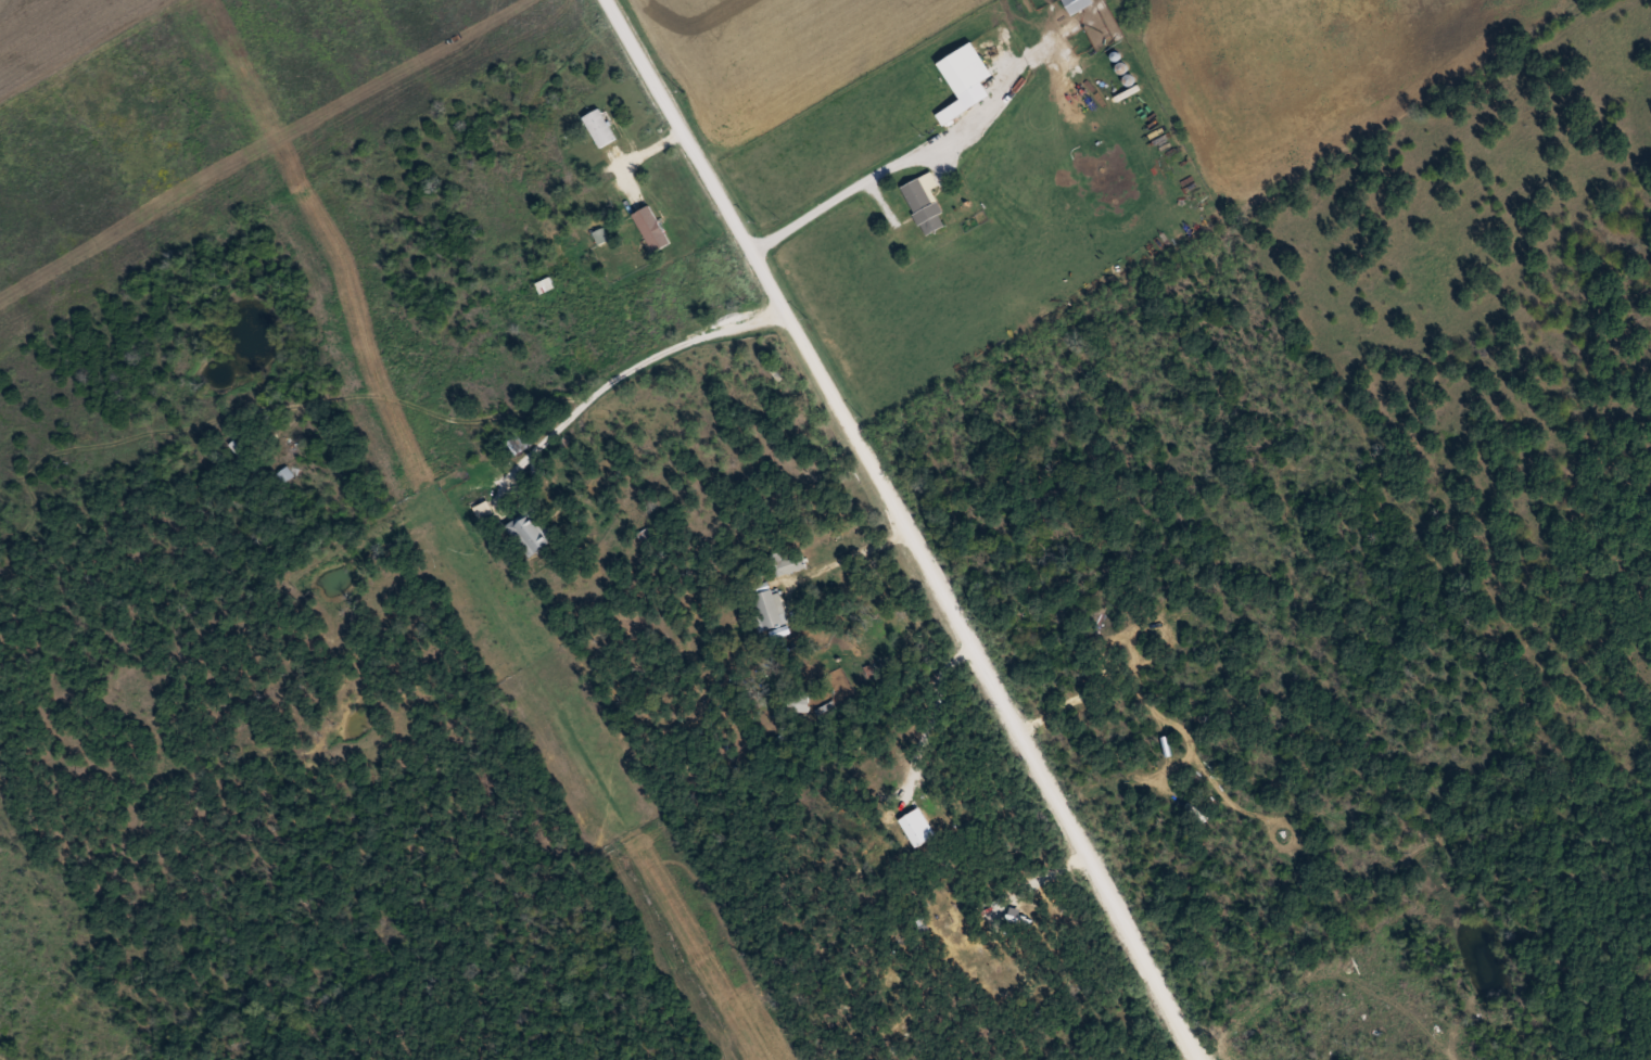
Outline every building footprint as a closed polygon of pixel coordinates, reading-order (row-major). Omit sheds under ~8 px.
[(1096,0),(1066,0),(1073,15),(1098,3),(1096,0)] [(962,98),(997,75),(975,41),(940,64),(962,98)] [(942,118),(946,124),(967,109),(963,103),(942,118)] [(585,116),(601,148),(618,139),(602,108),(585,116)] [(950,223),(934,187),(940,184),(934,171),(904,184),(926,234),(950,223)] [(672,242),(654,203),(636,212),(654,251),(672,242)] [(229,445),(252,469),(258,464),(235,440),(229,445)] [(278,472),(284,482),(295,476),(288,465),(278,472)] [(497,515),(489,499),(476,506),(484,522),(497,515)] [(507,524),(531,556),(558,537),(534,504),(507,524)] [(788,622),(779,586),(755,592),(759,612),(755,613),(759,629),(788,622)] [(809,692),(790,692),(790,709),(809,709),(809,692)] [(940,833),(922,805),(901,819),(918,846),(940,833)] [(1018,906),(1023,915),(1057,899),(1052,889),(1018,906)]
